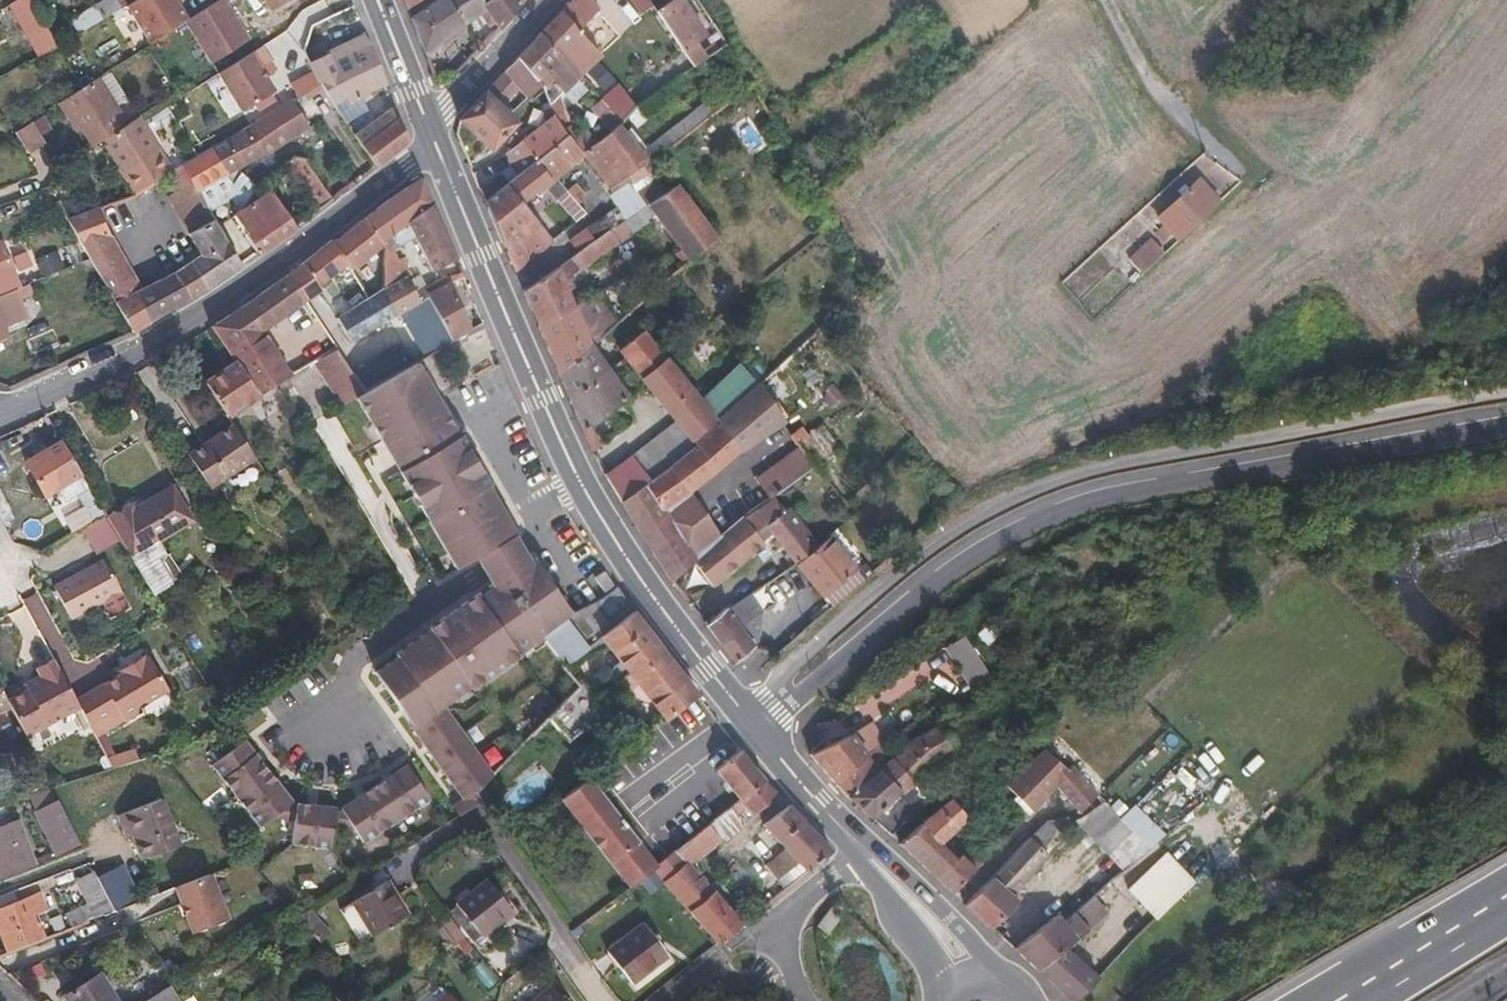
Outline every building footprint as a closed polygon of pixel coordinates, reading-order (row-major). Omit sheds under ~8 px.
[(33,3),(31,0),(4,0),(12,16),(33,3)] [(115,3),(113,0),(86,0),(61,15),(70,31),(115,3)] [(121,2),(144,39),(181,16),(172,0),(124,0),(121,2)] [(220,0),(210,0),(181,19),(208,59),(244,35),(220,0)] [(422,0),(407,0),(410,8),(422,0)] [(477,0),(435,0),(413,15),(426,49),(480,16),(486,12),(477,0)] [(519,0),(477,0),(486,12),(495,24),(497,27),(520,1),(519,0)] [(595,4),(591,0),(565,0),(537,30),(557,52),(578,32),(573,26),(595,4)] [(679,0),(650,0),(649,1),(690,60),(722,38),(713,24),(701,32),(704,36),(696,42),(687,29),(696,23),(679,0)] [(53,41),(33,3),(12,16),(32,53),(53,41)] [(485,31),(495,24),(486,12),(480,16),(483,21),(480,23),(485,31)] [(587,85),(557,52),(537,30),(515,53),(534,72),(538,69),(565,98),(587,85)] [(327,55),(366,39),(363,31),(324,47),(327,55)] [(480,47),(485,41),(479,37),(474,43),(480,47)] [(381,77),(366,39),(327,55),(324,47),(305,55),(311,65),(315,71),(328,92),(339,87),(345,97),(358,90),(367,86),(366,83),(381,77)] [(271,85),(256,61),(267,55),(258,40),(214,67),(238,106),(271,85)] [(480,47),(474,43),(468,48),(474,54),(480,47)] [(513,117),(496,100),(515,80),(521,85),(526,80),(534,72),(515,53),(458,113),(489,143),(513,117)] [(302,91),(297,80),(315,71),(311,65),(285,81),(293,95),(302,91)] [(565,98),(538,69),(534,72),(526,80),(550,107),(560,101),(565,98)] [(124,116),(96,72),(53,98),(61,110),(68,107),(77,122),(88,140),(98,133),(124,116)] [(363,103),(358,90),(345,97),(339,87),(328,92),(342,114),(363,103)] [(704,112),(715,104),(710,96),(698,104),(704,112)] [(221,168),(295,127),(299,132),(306,128),(289,97),(208,144),(221,168)] [(641,107),(634,99),(627,107),(634,114),(641,107)] [(577,131),(560,101),(550,107),(555,114),(567,132),(570,135),(577,131)] [(643,168),(637,160),(644,155),(646,158),(704,112),(698,104),(640,149),(638,147),(644,143),(629,121),(623,125),(617,118),(590,141),(582,148),(611,188),(627,177),(629,179),(643,168)] [(77,122),(68,107),(61,110),(71,126),(77,122)] [(43,124),(35,109),(24,116),(33,131),(43,124)] [(169,164),(134,110),(124,116),(98,133),(130,184),(169,164)] [(370,161),(403,134),(395,112),(367,132),(362,125),(353,131),(370,161)] [(552,143),(567,132),(555,114),(505,150),(518,168),(552,143)] [(33,131),(24,116),(8,126),(23,150),(38,140),(33,131)] [(590,141),(577,131),(570,135),(582,148),(590,141)] [(582,148),(570,135),(567,132),(552,143),(566,161),(582,148)] [(517,199),(533,186),(535,188),(566,161),(552,143),(518,168),(483,195),(513,265),(545,240),(517,199)] [(231,180),(221,168),(208,144),(182,160),(206,202),(235,185),(231,180)] [(326,196),(302,156),(289,156),(282,161),(312,207),(326,196)] [(130,325),(202,282),(238,259),(206,202),(182,160),(165,168),(175,184),(167,190),(174,202),(171,204),(193,243),(188,246),(190,251),(162,270),(133,288),(101,233),(104,232),(88,205),(86,206),(66,215),(130,325)] [(251,183),(238,169),(231,180),(235,185),(244,195),(251,183)] [(451,253),(418,175),(387,195),(364,213),(383,239),(394,238),(413,230),(415,234),(413,235),(421,253),(425,251),(430,262),(451,253)] [(1177,235),(1217,199),(1196,177),(1156,212),(1177,235)] [(711,230),(673,178),(640,201),(645,208),(649,205),(685,252),(711,230)] [(86,206),(73,182),(53,195),(66,215),(86,206)] [(583,195),(573,182),(563,188),(573,202),(583,195)] [(290,224),(269,186),(235,209),(234,211),(254,248),(290,224)] [(606,226),(628,210),(621,199),(569,234),(577,246),(606,226)] [(383,239),(364,213),(332,237),(346,257),(350,263),(383,239)] [(581,261),(614,238),(606,226),(577,246),(573,249),(581,261)] [(320,278),(346,257),(332,237),(331,235),(300,259),(300,261),(289,269),(305,296),(323,283),(320,278)] [(1162,248),(1150,235),(1146,239),(1157,253),(1162,248)] [(2,237),(0,238),(0,289),(13,283),(19,281),(2,237)] [(418,288),(443,272),(443,270),(428,273),(410,281),(400,262),(394,238),(383,239),(382,287),(395,310),(399,308),(423,295),(418,288)] [(1157,253),(1146,239),(1126,256),(1138,270),(1157,253)] [(569,299),(559,274),(567,268),(561,258),(522,285),(535,316),(569,299)] [(289,372),(263,326),(305,296),(289,269),(238,305),(210,322),(233,359),(254,393),(289,372)] [(466,326),(447,280),(443,272),(418,288),(423,295),(426,293),(449,337),(466,326)] [(629,301),(651,282),(646,275),(612,303),(618,310),(622,307),(629,301)] [(18,297),(13,283),(0,289),(0,305),(18,297)] [(351,336),(395,310),(382,287),(338,312),(351,336)] [(449,337),(426,293),(423,295),(399,308),(423,352),(449,337)] [(585,339),(569,299),(535,316),(556,364),(585,339)] [(637,311),(629,301),(622,307),(630,316),(637,311)] [(568,392),(602,364),(605,362),(599,355),(596,357),(593,352),(621,327),(620,325),(630,316),(622,307),(618,310),(585,339),(556,364),(568,392)] [(662,354),(638,325),(615,346),(638,373),(662,354)] [(45,326),(18,338),(24,351),(50,340),(45,326)] [(350,369),(335,344),(313,358),(339,402),(352,394),(362,388),(350,369)] [(362,388),(404,364),(392,344),(350,369),(362,388)] [(712,414),(662,354),(638,373),(674,415),(690,434),(712,414)] [(254,393),(233,359),(203,378),(224,411),(254,393)] [(486,480),(457,431),(456,432),(434,395),(412,359),(404,364),(362,388),(352,394),(451,560),(508,519),(501,507),(485,481),(486,480)] [(588,419),(623,390),(602,364),(568,392),(582,424),(588,419)] [(733,441),(770,411),(748,382),(712,414),(733,441)] [(667,495),(682,484),(710,461),(734,443),(733,441),(712,414),(690,434),(694,438),(673,453),(648,472),(645,475),(620,494),(668,575),(692,556),(693,555),(664,507),(671,502),(667,495)] [(690,434),(674,415),(655,430),(673,453),(694,438),(690,434)] [(253,455),(230,419),(183,450),(207,485),(253,455)] [(594,432),(588,419),(582,424),(588,435),(594,432)] [(673,453),(655,430),(630,449),(648,472),(673,453)] [(599,444),(594,432),(588,435),(593,448),(599,444)] [(78,469),(58,435),(22,455),(41,490),(54,483),(57,488),(67,483),(64,477),(78,469)] [(770,491),(813,458),(798,440),(757,473),(770,491)] [(770,491),(757,473),(734,443),(710,461),(747,510),(770,491)] [(645,475),(628,450),(605,468),(620,494),(645,475)] [(153,535),(187,515),(169,483),(128,507),(124,501),(107,510),(129,549),(133,547),(137,554),(158,542),(153,535)] [(716,537),(682,484),(667,495),(671,502),(664,507),(693,555),(716,537)] [(800,523),(785,503),(781,505),(770,491),(747,510),(748,512),(716,537),(693,555),(692,556),(710,581),(764,540),(763,537),(770,532),(790,559),(809,545),(797,527),(800,523)] [(12,517),(0,493),(0,522),(12,517)] [(513,531),(514,530),(508,519),(451,560),(455,566),(475,554),(513,531)] [(486,580),(523,555),(513,531),(475,554),(486,580)] [(855,578),(822,534),(809,545),(841,589),(855,578)] [(168,578),(154,554),(162,549),(158,542),(137,554),(133,547),(129,549),(126,550),(149,589),(168,578)] [(841,589),(809,545),(790,559),(823,604),(841,589)] [(99,551),(49,580),(67,612),(117,584),(99,551)] [(450,817),(479,799),(471,788),(488,771),(439,703),(466,684),(468,686),(540,636),(536,631),(519,608),(532,598),(519,578),(535,566),(526,553),(523,555),(486,580),(487,583),(463,600),(459,595),(420,621),(421,623),(386,647),(388,650),(368,664),(366,666),(405,723),(403,724),(453,798),(442,805),(450,817)] [(596,565),(586,570),(596,586),(605,581),(596,565)] [(565,611),(535,566),(519,578),(532,598),(519,608),(536,631),(560,614),(565,611)] [(597,633),(627,607),(609,580),(565,611),(560,614),(583,645),(597,633)] [(750,643),(734,622),(751,609),(751,603),(744,593),(703,620),(731,658),(750,643)] [(35,622),(46,618),(39,599),(12,609),(24,642),(41,636),(35,622)] [(659,649),(627,607),(597,633),(624,669),(628,674),(659,649)] [(750,643),(751,609),(734,622),(750,643)] [(583,645),(560,614),(536,631),(540,636),(561,664),(583,645)] [(970,687),(990,673),(963,633),(942,648),(970,687)] [(138,699),(165,683),(146,650),(143,652),(141,648),(135,651),(138,657),(126,664),(71,695),(75,700),(86,720),(114,704),(120,714),(140,703),(138,699)] [(692,691),(659,649),(628,674),(624,669),(609,680),(618,692),(633,681),(659,716),(692,691)] [(126,664),(138,657),(135,651),(123,658),(126,664)] [(21,730),(75,700),(71,695),(49,653),(31,663),(36,672),(27,676),(33,686),(26,690),(23,686),(3,696),(6,702),(21,730)] [(1008,690),(1001,683),(997,685),(1001,693),(1008,690)] [(983,702),(997,694),(993,687),(978,695),(983,702)] [(591,718),(581,706),(569,691),(562,699),(582,725),(591,718)] [(582,725),(562,699),(543,717),(562,740),(582,725)] [(598,713),(588,700),(581,706),(591,718),(598,713)] [(903,719),(894,705),(886,709),(899,723),(903,719)] [(908,775),(940,748),(952,740),(939,716),(913,731),(886,754),(908,775)] [(849,765),(868,748),(879,739),(864,720),(805,750),(831,781),(849,765)] [(235,733),(201,758),(249,822),(282,798),(235,733)] [(629,758),(644,746),(635,734),(620,745),(629,758)] [(759,774),(736,745),(711,765),(733,795),(759,774)] [(1090,789),(1072,766),(1074,764),(1065,755),(1057,763),(1039,745),(1002,780),(1023,801),(1047,777),(1073,804),(1090,789)] [(923,793),(908,775),(886,754),(859,776),(849,765),(831,781),(885,830),(908,806),(923,793)] [(330,803),(353,840),(421,799),(398,762),(330,803)] [(648,862),(582,774),(554,795),(621,883),(645,864),(648,862)] [(684,860),(733,819),(732,816),(733,809),(740,803),(745,809),(771,788),(759,774),(733,795),(648,862),(645,864),(710,939),(735,919),(684,860)] [(958,810),(973,795),(958,779),(943,793),(958,810)] [(78,839),(53,793),(31,805),(55,851),(78,839)] [(932,834),(958,810),(943,793),(893,838),(947,887),(973,858),(967,854),(964,857),(954,848),(950,851),(932,834)] [(159,795),(118,811),(124,829),(129,827),(139,855),(175,841),(159,795)] [(824,847),(782,800),(757,821),(793,860),(800,867),(824,847)] [(1164,833),(1135,803),(1120,817),(1104,800),(1078,824),(1123,871),(1164,833)] [(285,801),(281,842),(321,846),(325,805),(285,801)] [(1053,823),(1062,818),(1055,811),(1038,811),(1021,830),(1035,842),(1053,823)] [(15,815),(0,821),(0,873),(32,860),(15,815)] [(1005,887),(1041,848),(1035,842),(1021,830),(958,897),(985,921),(1011,893),(1005,887)] [(134,886),(120,860),(98,871),(112,897),(134,886)] [(789,875),(800,867),(793,860),(783,868),(789,875)] [(98,871),(95,865),(75,875),(87,898),(81,901),(87,917),(116,905),(112,897),(98,871)] [(783,880),(789,875),(783,868),(777,873),(783,880)] [(225,915),(208,871),(172,884),(189,929),(225,915)] [(1172,893),(1153,873),(1133,889),(1153,911),(1172,893)] [(507,905),(483,875),(452,897),(476,929),(507,905)] [(385,877),(351,897),(370,930),(405,911),(385,877)] [(140,896),(134,886),(112,897),(116,905),(140,896)] [(32,902),(44,898),(40,887),(0,902),(0,928),(7,947),(43,933),(32,902)] [(476,929),(452,897),(444,904),(468,935),(476,929)] [(1061,942),(1083,923),(1066,905),(1055,913),(1049,906),(1007,942),(1033,965),(1061,942)] [(320,922),(307,906),(295,913),(310,930),(320,922)] [(637,917),(600,943),(622,975),(660,947),(637,917)] [(1067,996),(1093,971),(1061,942),(1033,965),(1067,996)] [(60,989),(67,1000),(100,1000),(109,996),(95,969),(60,989)] [(522,1000),(566,1000),(547,979),(522,1000)] [(164,982),(133,1000),(175,1000),(164,982)] [(435,1000),(455,1000),(446,991),(435,1000)]
